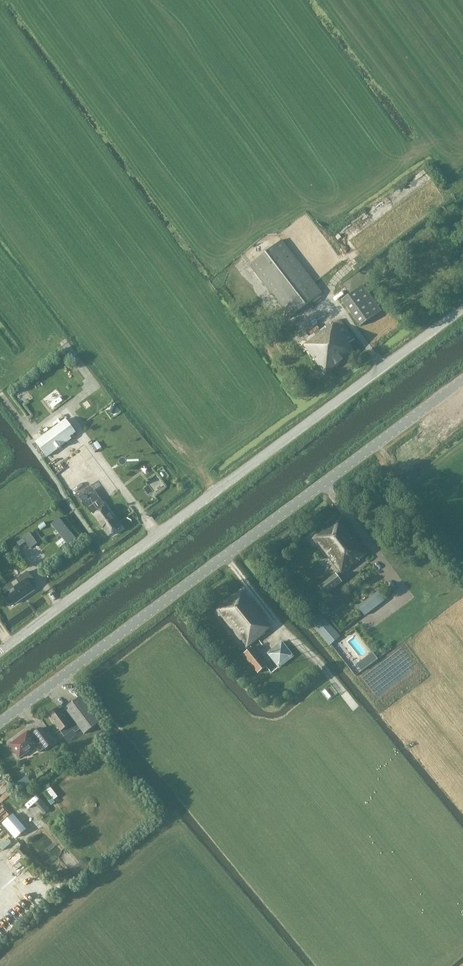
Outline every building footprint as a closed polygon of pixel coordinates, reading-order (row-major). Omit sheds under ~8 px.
[(403,179),(411,188),(423,177),(416,168),(403,179)] [(289,318),(322,293),(281,240),(248,265),(289,318)] [(363,285),(340,300),(359,326),(381,310),(363,285)] [(330,323),(302,345),(324,375),(355,351),(348,343),(354,339),(340,319),(332,325),(330,323)] [(64,420),(34,442),(45,457),(70,439),(68,437),(74,433),(64,420)] [(53,454),(45,459),(47,464),(56,458),(53,454)] [(94,492),(82,501),(93,515),(108,536),(120,527),(94,492)] [(59,517),(50,524),(67,544),(75,537),(59,517)] [(340,519),(313,539),(340,575),(366,554),(340,519)] [(37,543),(30,533),(23,538),(30,548),(37,543)] [(318,586),(324,595),(342,582),(335,573),(318,586)] [(26,579),(7,592),(15,604),(33,591),(26,579)] [(264,633),(271,628),(241,591),(216,610),(247,648),(265,634),(264,633)] [(363,602),(357,607),(364,616),(384,601),(377,592),(368,599),(369,600),(363,604),(363,602)] [(11,620),(20,612),(16,608),(8,617),(11,620)] [(329,645),(340,636),(321,616),(324,613),(322,610),(318,613),(308,621),(329,645)] [(281,641),(266,653),(278,668),(293,656),(281,641)] [(337,652),(342,647),(337,642),(332,646),(337,652)] [(251,647),(242,655),(257,673),(267,666),(251,647)] [(75,732),(80,729),(84,734),(99,722),(80,697),(65,709),(67,711),(62,714),(58,708),(48,715),(60,731),(69,725),(75,732)] [(45,748),(52,743),(40,728),(34,733),(31,736),(27,731),(9,744),(19,758),(35,746),(39,752),(45,748)] [(62,776),(52,783),(56,789),(67,782),(62,776)] [(31,782),(27,777),(18,784),(22,788),(31,782)] [(31,795),(20,804),(25,810),(36,801),(31,795)] [(40,808),(45,804),(41,799),(36,804),(40,808)] [(17,808),(6,817),(18,832),(29,823),(17,808)]
